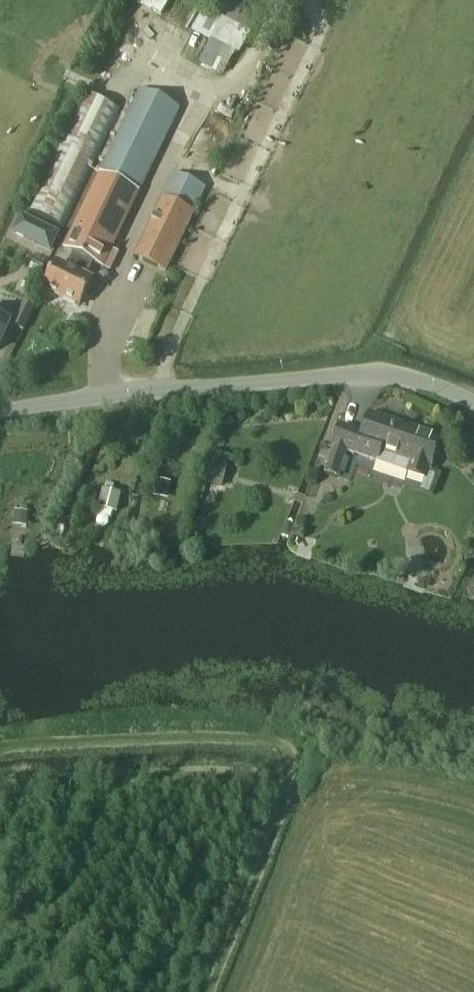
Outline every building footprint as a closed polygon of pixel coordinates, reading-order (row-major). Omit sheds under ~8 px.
[(262,13),(244,3),(237,0),(220,0),(212,15),(204,10),(192,33),(210,43),(199,65),(219,76),(220,74),(224,75),(235,54),(239,56),(262,13)] [(92,265),(109,273),(118,253),(111,249),(179,108),(140,89),(63,251),(73,255),(67,268),(57,263),(43,290),(79,307),(92,280),(86,277),(92,265)] [(62,228),(119,111),(82,93),(25,210),(62,228)] [(205,188),(175,173),(134,258),(165,272),(205,188)] [(21,238),(50,251),(58,233),(30,220),(21,238)] [(15,323),(13,327),(23,331),(36,305),(25,299),(13,322),(15,323)] [(10,323),(4,320),(7,312),(0,309),(0,344),(10,323)] [(340,426),(324,474),(339,479),(340,475),(340,474),(347,453),(378,464),(381,455),(408,464),(405,474),(426,481),(440,438),(369,414),(363,434),(340,426)] [(208,479),(225,483),(229,466),(212,463),(208,479)] [(155,497),(166,499),(169,484),(158,482),(155,497)] [(121,495),(103,490),(98,508),(116,513),(121,495)] [(29,500),(18,499),(17,511),(28,512),(29,500)]
